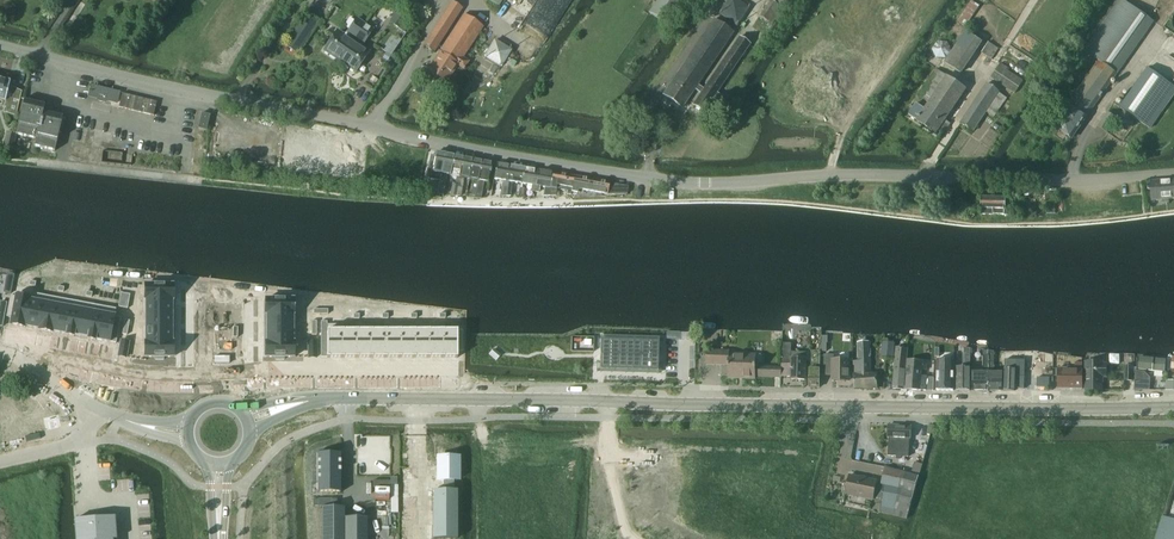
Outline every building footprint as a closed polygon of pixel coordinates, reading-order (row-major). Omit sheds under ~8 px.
[(667,26),(680,6),(671,0),(658,0),(649,14),(667,26)] [(772,31),(782,16),(776,11),(779,6),(788,12),(796,0),(770,0),(759,17),(767,23),(765,26),(772,31)] [(1117,73),(1153,21),(1123,0),(1122,0),(1086,52),(1099,61),(1054,126),(1072,138),(1087,117),(1096,104),(1117,73)] [(452,1),(423,46),(434,52),(462,8),(452,1)] [(403,10),(393,25),(400,29),(410,15),(403,10)] [(319,24),(304,14),(286,42),(300,52),(319,24)] [(427,71),(446,84),(457,65),(463,69),(468,62),(462,58),(482,27),(464,15),(427,71)] [(324,51),(340,61),(364,24),(357,19),(348,32),(350,34),(348,38),(337,31),(324,51)] [(663,94),(664,95),(682,107),(683,108),(683,107),(694,90),(700,94),(694,104),(693,103),(693,104),(694,105),(703,111),(704,112),(705,111),(704,111),(711,102),(719,108),(725,99),(717,93),(748,46),(738,39),(703,90),(697,85),(732,34),(712,21),(675,77),(664,94),(663,94)] [(364,24),(340,61),(355,72),(369,52),(358,45),(361,41),(364,43),(372,30),(364,24)] [(989,43),(982,54),(992,60),(998,49),(989,43)] [(387,45),(384,50),(391,55),(395,49),(387,45)] [(386,53),(383,58),(388,61),(391,56),(386,53)] [(1000,63),(991,77),(1015,93),(1023,81),(1007,71),(1009,68),(1000,63)] [(1125,101),(1120,108),(1150,129),(1173,94),(1173,86),(1148,68),(1125,101)] [(916,105),(909,115),(917,121),(936,134),(966,89),(936,69),(918,95),(928,102),(924,108),(917,103),(916,105)] [(6,101),(3,113),(16,116),(22,92),(9,89),(10,82),(0,79),(0,100),(6,101)] [(967,113),(961,123),(974,132),(980,122),(987,112),(994,117),(1006,97),(986,84),(967,113)] [(92,86),(89,97),(116,104),(119,93),(92,86)] [(122,94),(119,107),(126,109),(153,116),(157,102),(130,95),(122,94)] [(35,139),(34,146),(55,151),(63,117),(43,112),(45,105),(24,100),(16,134),(35,139)] [(1098,126),(1107,133),(1117,118),(1108,112),(1098,126)] [(202,113),(198,129),(206,131),(210,115),(202,113)] [(7,132),(4,146),(12,148),(16,134),(7,132)] [(431,156),(426,178),(440,181),(445,154),(436,152),(435,156),(431,156)] [(446,176),(450,177),(455,156),(445,154),(440,181),(438,195),(443,195),(446,176)] [(450,195),(456,196),(464,158),(455,156),(450,177),(456,177),(454,184),(452,184),(450,195)] [(464,178),(469,179),(473,160),(464,158),(456,196),(461,196),(464,178)] [(471,195),(476,196),(482,162),(473,160),(469,179),(473,179),(471,195)] [(482,162),(476,196),(482,196),(484,182),(488,183),(492,163),(482,162)] [(505,197),(511,166),(496,164),(494,180),(502,181),(500,197),(505,197)] [(525,169),(511,166),(505,197),(511,197),(512,188),(511,188),(512,183),(522,184),(525,169)] [(539,171),(525,169),(522,184),(532,186),(531,191),(535,192),(539,171)] [(553,173),(539,171),(535,192),(539,192),(540,187),(545,188),(544,196),(549,196),(553,173)] [(1164,191),(1164,180),(1151,181),(1152,200),(1162,200),(1163,203),(1169,203),(1169,199),(1167,199),(1167,191),(1164,191)] [(1164,180),(1164,191),(1167,191),(1167,199),(1169,199),(1173,199),(1173,180),(1164,180)] [(1046,195),(1047,214),(1055,214),(1054,194),(1046,195)] [(981,209),(981,214),(1005,215),(1008,215),(1009,210),(1006,210),(1006,198),(981,197),(981,209)] [(145,299),(142,299),(142,300),(173,300),(173,285),(163,285),(163,282),(155,282),(155,285),(145,285),(145,299)] [(10,296),(6,317),(11,318),(10,325),(24,327),(31,293),(30,293),(29,299),(15,296),(15,297),(10,296)] [(31,293),(24,327),(25,327),(38,329),(38,330),(45,296),(31,293)] [(45,296),(38,330),(53,333),(59,298),(45,296)] [(275,299),(266,299),(266,300),(266,314),(294,314),(294,299),(284,299),(284,296),(275,296),(275,299)] [(59,298),(53,333),(53,332),(66,334),(66,335),(67,335),(73,301),(59,298)] [(173,300),(142,300),(142,314),(172,314),(172,300),(173,300)] [(73,301),(67,335),(74,337),(74,336),(81,337),(87,304),(73,301)] [(87,304),(81,337),(88,338),(87,339),(95,341),(101,306),(87,304)] [(101,306),(95,341),(96,340),(110,343),(110,342),(116,309),(101,306)] [(172,314),(142,314),(146,314),(146,328),(142,328),(172,328),(172,314)] [(294,314),(266,314),(267,314),(267,328),(297,328),(293,328),(293,314),(294,314)] [(342,325),(327,325),(327,357),(327,358),(342,358),(342,325)] [(343,325),(342,325),(342,358),(356,358),(356,328),(356,331),(343,331),(343,325)] [(371,328),(371,358),(385,358),(385,325),(384,325),(384,331),(371,331),(371,328)] [(399,325),(385,325),(385,358),(399,358),(399,325)] [(414,325),(399,325),(399,358),(414,358),(414,325)] [(414,325),(414,358),(428,358),(428,331),(414,331),(414,325)] [(172,328),(142,328),(142,342),(173,342),(172,342),(172,328)] [(267,342),(266,342),(297,342),(297,328),(267,328),(267,342)] [(371,328),(356,328),(356,358),(371,358),(371,328)] [(442,331),(428,331),(428,358),(442,358),(442,331)] [(463,331),(442,331),(442,358),(457,358),(457,352),(463,352),(463,331)] [(121,341),(118,356),(126,357),(129,342),(121,341)] [(601,341),(600,369),(657,371),(658,342),(601,341)] [(173,342),(142,342),(142,343),(145,343),(145,357),(155,357),(155,360),(163,360),(163,357),(173,357),(173,356),(173,342)] [(297,342),(266,342),(266,356),(266,357),(275,357),(275,360),(284,360),(284,357),(294,357),(294,343),(297,343),(297,342)] [(316,342),(308,342),(308,357),(308,358),(316,358),(316,342)] [(859,361),(854,361),(854,388),(864,389),(866,389),(878,389),(878,373),(871,373),(871,342),(858,342),(859,361)] [(895,344),(883,342),(882,358),(893,359),(895,344)] [(781,367),(781,377),(791,377),(791,380),(806,380),(807,362),(807,359),(807,354),(807,353),(792,353),(792,345),(782,345),(781,367)] [(896,347),(893,389),(904,390),(907,349),(896,347)] [(957,367),(957,391),(970,391),(970,350),(964,349),(964,367),(957,367)] [(781,377),(781,367),(762,367),(762,355),(754,355),(754,354),(730,353),(730,351),(708,350),(707,364),(729,365),(728,378),(756,379),(756,377),(781,377)] [(810,360),(809,387),(819,388),(820,369),(821,351),(811,351),(810,360)] [(984,373),(972,372),(972,391),(989,391),(989,352),(984,352),(984,356),(984,373)] [(989,352),(989,391),(1002,391),(1002,373),(994,373),(994,352),(989,352)] [(1138,371),(1169,373),(1171,355),(1139,352),(1138,371)] [(824,375),(833,375),(832,380),(849,381),(849,360),(834,360),(834,355),(824,355),(824,375)] [(937,391),(953,391),(954,360),(937,360),(937,391)] [(1005,369),(1004,391),(1015,391),(1015,389),(1024,389),(1025,388),(1024,388),(1025,361),(1006,360),(1005,360),(1005,369)] [(1058,389),(1082,389),(1083,362),(1075,362),(1075,368),(1058,368),(1058,389)] [(1103,362),(1085,362),(1085,391),(1103,391),(1103,377),(1106,377),(1107,364),(1103,364),(1103,362)] [(927,370),(927,364),(907,363),(905,390),(933,391),(934,376),(927,376),(927,377),(922,376),(922,370),(927,370)] [(1133,373),(1135,374),(1136,374),(1136,367),(1133,367),(1125,366),(1124,381),(1133,381),(1133,373)] [(1136,374),(1135,374),(1134,390),(1144,390),(1145,374),(1136,374)] [(1037,378),(1037,387),(1049,388),(1050,378),(1037,378)] [(1166,391),(1173,391),(1173,381),(1166,381),(1166,390),(1166,391)] [(911,427),(889,425),(888,437),(890,438),(889,455),(905,456),(905,451),(909,451),(910,439),(911,439),(911,427)] [(318,453),(317,453),(317,492),(317,493),(318,493),(318,492),(340,492),(340,493),(341,493),(341,492),(341,480),(340,480),(340,474),(341,474),(341,453),(340,453),(340,455),(332,455),(326,455),(318,455),(318,453)] [(444,490),(434,490),(434,538),(458,538),(457,490),(454,490),(454,481),(457,481),(457,457),(440,457),(440,481),(444,481),(444,490)] [(915,462),(911,474),(919,476),(922,464),(915,462)] [(880,513),(889,515),(902,472),(885,468),(881,486),(883,487),(881,507),(880,513)] [(902,472),(889,515),(907,520),(919,477),(902,472)] [(846,494),(873,500),(877,481),(850,475),(846,494)] [(322,507),(322,538),(367,538),(367,537),(367,536),(356,536),(356,518),(345,518),(345,517),(345,508),(345,507),(344,507),(323,507),(322,507)] [(1163,516),(1156,538),(1173,538),(1173,520),(1163,516)] [(95,518),(96,538),(116,538),(115,517),(95,518)] [(74,520),(76,538),(96,538),(95,518),(78,519),(76,519),(74,520)]
